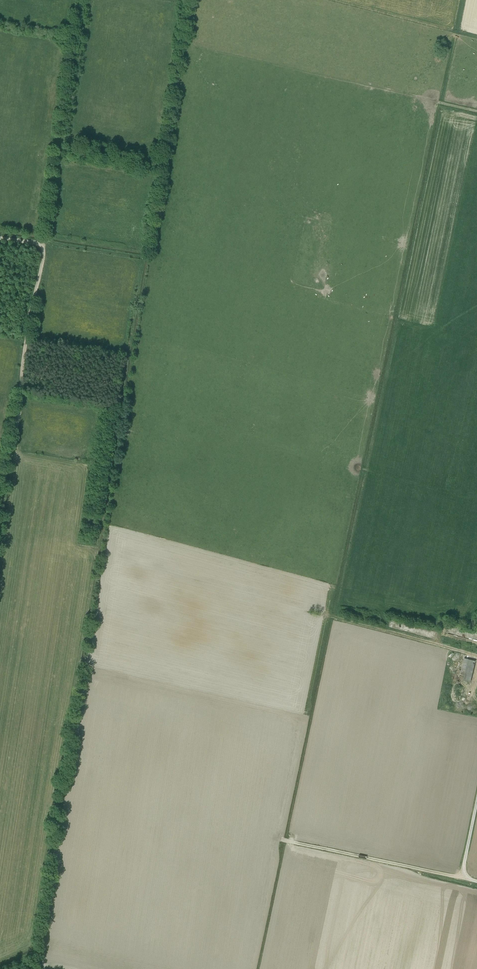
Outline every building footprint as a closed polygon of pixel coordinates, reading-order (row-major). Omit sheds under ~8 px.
[(463,658),(458,679),(469,682),(474,661),(463,658)]
